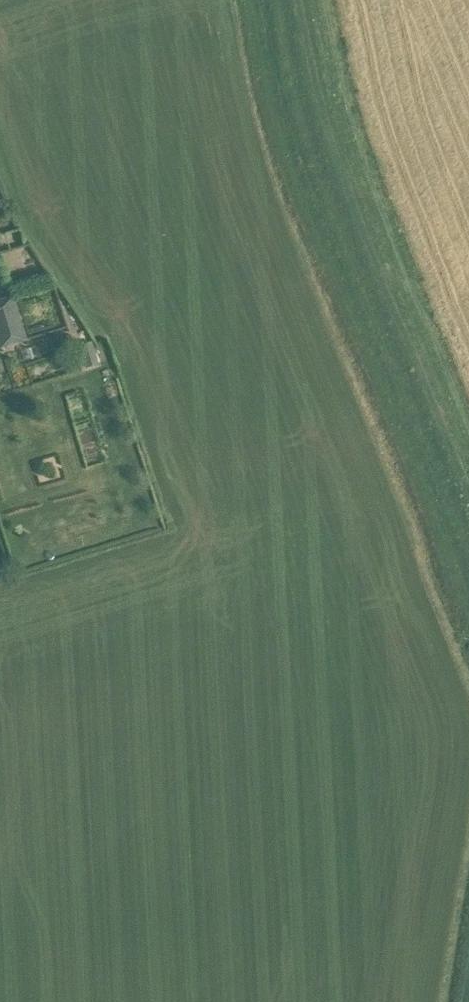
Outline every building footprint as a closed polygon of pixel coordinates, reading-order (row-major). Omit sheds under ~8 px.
[(0,348),(26,340),(13,296),(0,300),(0,348)] [(99,363),(92,341),(78,345),(85,368),(99,363)]
